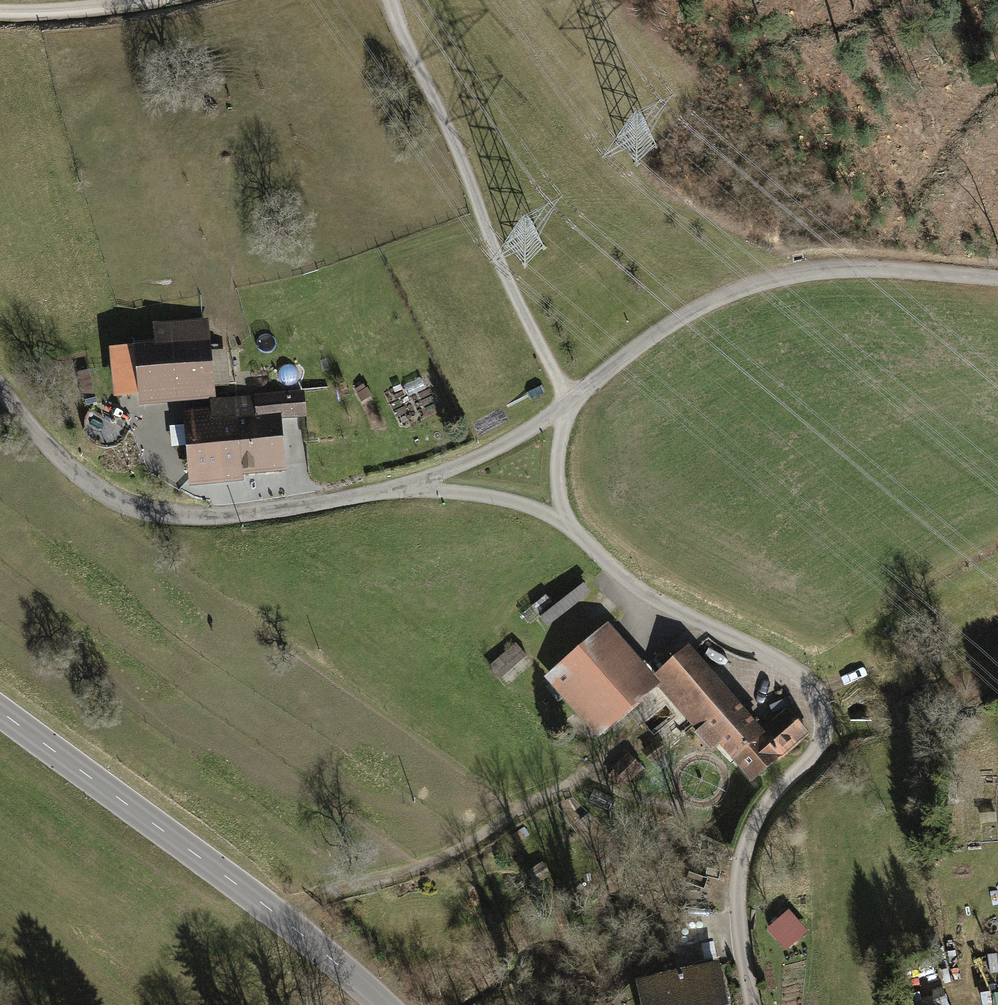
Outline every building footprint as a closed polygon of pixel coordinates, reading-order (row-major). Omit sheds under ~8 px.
[(210,351),(207,319),(202,320),(154,323),(156,343),(136,344),(136,348),(111,350),(112,369),(114,393),(139,392),(140,402),(214,396),(213,387),(210,351)] [(210,351),(213,387),(230,385),(228,350),(210,351)] [(87,369),(77,372),(86,397),(95,394),(87,369)] [(304,414),(302,391),(210,400),(211,408),(184,411),(191,482),(241,477),(240,472),(281,468),(276,417),(304,414)] [(549,628),(592,592),(585,583),(541,619),(549,628)] [(654,675),(609,623),(545,677),(599,739),(660,687),(714,750),(722,744),(753,780),(808,733),(788,710),(762,731),(689,645),(654,675)] [(514,643),(488,667),(507,687),(533,663),(514,643)] [(629,784),(644,769),(628,752),(612,767),(615,770),(609,776),(620,787),(626,781),(629,784)] [(593,789),(588,801),(610,811),(615,799),(593,789)] [(593,821),(585,814),(577,824),(585,830),(593,821)] [(530,836),(524,828),(513,835),(519,843),(530,836)] [(550,874),(543,861),(527,872),(534,884),(550,874)] [(798,921),(788,910),(765,930),(785,952),(808,932),(798,921)] [(637,981),(642,1004),(729,1004),(721,963),(637,981)]
